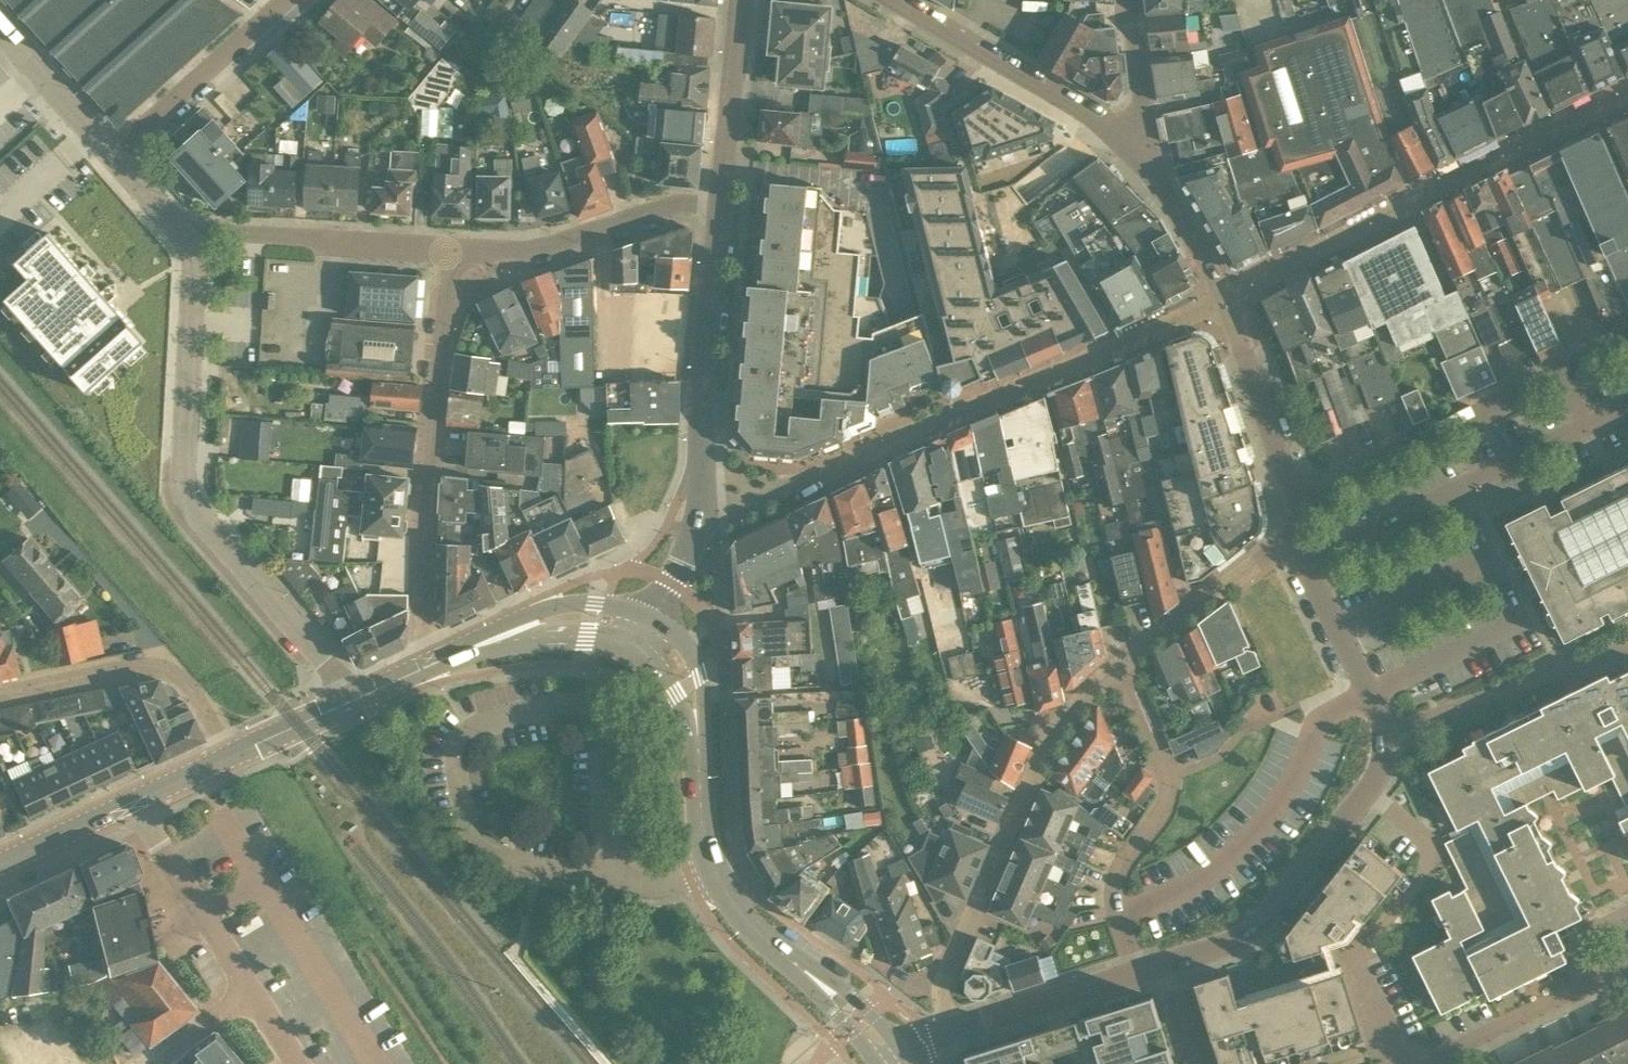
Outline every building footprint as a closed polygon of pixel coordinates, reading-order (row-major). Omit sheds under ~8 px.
[(46,46),(66,27),(42,0),(4,0),(46,46)] [(66,27),(46,46),(103,117),(128,118),(243,14),(242,12),(241,12),(222,0),(42,0),(66,27)] [(321,19),(351,46),(363,33),(376,44),(395,23),(372,3),(362,15),(345,0),(338,0),(321,19)] [(412,9),(419,0),(402,0),(412,9)] [(505,35),(520,17),(499,0),(492,0),(480,16),(505,35)] [(505,35),(551,71),(562,56),(538,38),(565,0),(564,0),(560,5),(554,0),(533,0),(521,17),(520,17),(505,35)] [(577,0),(565,0),(538,38),(562,56),(575,38),(593,12),(577,0)] [(954,11),(957,0),(934,0),(954,11)] [(1148,17),(1184,14),(1204,12),(1203,0),(1190,0),(1181,1),(1181,0),(1147,0),(1148,17)] [(1288,18),(1295,16),(1290,0),(1282,0),(1288,18)] [(1353,20),(1391,137),(1409,181),(1427,173),(1437,168),(1427,149),(1430,148),(1417,118),(1413,120),(1375,0),(1354,0),(1360,18),(1353,20)] [(1397,0),(1376,0),(1375,0),(1413,120),(1417,118),(1430,148),(1427,149),(1437,168),(1456,158),(1438,123),(1397,0)] [(1456,158),(1496,138),(1445,0),(1397,0),(1438,123),(1456,158)] [(1496,138),(1524,124),(1500,73),(1477,21),(1498,13),(1497,12),(1493,0),(1445,0),(1496,138)] [(1528,1),(1509,8),(1533,67),(1554,110),(1589,93),(1589,92),(1591,91),(1552,0),(1527,0),(1528,1)] [(1591,91),(1625,74),(1592,0),(1552,0),(1591,91)] [(1625,74),(1627,73),(1627,0),(1592,0),(1625,74)] [(831,8),(775,3),(770,53),(782,54),(779,83),(823,87),(831,8)] [(422,9),(409,25),(429,41),(440,51),(457,31),(446,21),(442,26),(422,9)] [(1241,10),(1221,15),(1228,42),(1248,37),(1241,10)] [(1500,11),(1497,12),(1498,13),(1477,21),(1500,73),(1524,124),(1549,112),(1525,60),(1520,62),(1500,11)] [(605,20),(593,12),(575,38),(586,47),(605,20)] [(1088,13),(1081,24),(1068,16),(1041,61),(1107,100),(1124,90),(1121,55),(1119,55),(1116,29),(1106,30),(1104,12),(1088,13)] [(683,14),(680,52),(679,53),(711,56),(711,55),(712,55),(716,17),(683,14)] [(1184,14),(1148,17),(1152,50),(1171,48),(1171,54),(1189,53),(1184,14)] [(1265,147),(1264,147),(1285,212),(1297,238),(1396,187),(1409,181),(1391,137),(1353,20),(1352,20),(1351,18),(1257,47),(1262,67),(1241,73),(1265,147)] [(428,49),(423,55),(432,62),(440,52),(409,27),(406,31),(428,49)] [(845,36),(848,51),(861,49),(864,70),(886,67),(880,31),(845,36)] [(679,53),(680,52),(592,45),(590,63),(618,65),(618,60),(677,65),(675,84),(642,81),(641,91),(628,89),(627,101),(707,108),(711,68),(710,68),(711,56),(679,53)] [(1244,47),(1218,54),(1226,82),(1236,79),(1232,67),(1248,63),(1244,47)] [(914,100),(916,107),(945,78),(955,68),(937,50),(925,62),(901,48),(888,70),(916,87),(919,82),(930,89),(914,100)] [(517,64),(534,76),(541,67),(524,55),(517,64)] [(1153,59),(1156,83),(1212,76),(1210,65),(1195,68),(1192,55),(1153,59)] [(414,107),(436,109),(463,74),(442,57),(408,99),(414,107)] [(305,61),(287,77),(305,97),(323,80),(305,61)] [(1212,76),(1156,83),(1160,103),(1199,95),(1199,92),(1215,89),(1212,76)] [(953,97),(938,107),(955,162),(963,159),(950,116),(948,111),(982,87),(977,80),(957,94),(953,97)] [(1224,100),(1213,104),(1229,157),(1256,149),(1236,81),(1220,86),(1224,100)] [(992,86),(955,113),(968,157),(984,152),(986,159),(1053,138),(1053,135),(1053,133),(1055,122),(1003,92),(992,86)] [(507,92),(489,94),(493,131),(511,129),(507,92)] [(334,113),(336,95),(318,94),(317,113),(334,113)] [(862,117),(862,118),(876,115),(874,100),(842,96),(841,115),(862,117)] [(1193,138),(1196,149),(1223,143),(1211,103),(1162,114),(1168,144),(1193,138)] [(658,107),(655,138),(703,143),(706,112),(658,107)] [(234,142),(203,108),(162,146),(217,206),(246,180),(233,165),(245,154),(242,150),(264,131),(257,122),(234,142)] [(565,175),(580,218),(607,208),(609,201),(602,182),(605,181),(603,176),(619,170),(598,112),(571,122),(583,154),(560,162),(565,175)] [(782,145),(813,149),(814,135),(807,134),(809,116),(765,112),(764,116),(762,117),(761,125),(763,127),(762,141),(782,143),(782,145)] [(876,115),(862,118),(858,152),(845,150),(844,168),(882,172),(883,164),(885,164),(876,115)] [(1606,127),(1627,176),(1627,117),(1606,127)] [(1599,131),(1559,149),(1627,306),(1627,198),(1599,131)] [(657,138),(637,136),(635,153),(653,154),(656,153),(663,153),(660,184),(699,187),(702,147),(664,144),(657,143),(657,138)] [(944,138),(928,143),(933,160),(949,155),(944,138)] [(469,215),(470,190),(472,143),(451,143),(451,144),(437,143),(435,170),(436,170),(435,188),(434,214),(439,214),(442,218),(449,218),(449,214),(469,215)] [(528,181),(531,196),(535,195),(539,214),(550,211),(554,213),(562,211),(565,207),(567,207),(559,174),(544,177),(536,146),(522,149),(524,157),(521,158),(528,181)] [(1285,212),(1264,147),(1258,149),(1258,150),(1228,158),(1241,200),(1244,199),(1250,211),(1253,211),(1268,252),(1297,238),(1285,212)] [(390,178),(376,178),(375,210),(377,210),(380,214),(389,214),(393,211),(410,212),(411,187),(417,187),(419,151),(391,149),(391,169),(390,178)] [(306,206),(331,208),(334,167),(323,166),(323,151),(309,150),(309,166),(306,206)] [(1560,222),(1605,325),(1627,315),(1627,310),(1558,151),(1529,164),(1542,196),(1549,192),(1557,209),(1555,210),(1560,222)] [(248,202),(272,203),(274,153),(252,152),(248,202)] [(274,153),(272,203),(296,205),(298,172),(299,155),(274,153)] [(357,209),(360,169),(361,153),(346,153),(345,168),(334,167),(331,208),(357,209)] [(1237,268),(1267,253),(1243,202),(1231,209),(1228,205),(1231,203),(1221,185),(1225,182),(1217,155),(1175,167),(1179,179),(1220,249),(1230,266),(1237,268)] [(1196,276),(1190,265),(1163,219),(1098,159),(1073,178),(1087,194),(1094,204),(1118,233),(1135,255),(1164,306),(1193,289),(1196,276)] [(481,178),(480,216),(508,217),(508,195),(513,195),(512,160),(495,160),(495,178),(481,178)] [(1538,232),(1560,222),(1555,210),(1557,209),(1549,192),(1542,196),(1529,164),(1512,171),(1538,232)] [(967,165),(905,166),(911,192),(907,194),(910,211),(916,210),(932,273),(913,276),(922,313),(934,360),(939,378),(940,378),(947,394),(984,377),(986,382),(999,379),(1107,332),(1109,331),(1068,259),(997,288),(975,197),(967,165)] [(1532,282),(1563,349),(1564,349),(1541,298),(1561,289),(1507,171),(1486,180),(1506,223),(1532,280),(1532,282)] [(1499,227),(1506,223),(1486,180),(1465,190),(1484,233),(1504,278),(1521,270),(1508,236),(1503,238),(1499,227)] [(747,286),(733,433),(753,456),(798,458),(846,440),(845,437),(875,425),(875,415),(905,402),(902,393),(939,378),(934,360),(922,313),(894,325),(883,297),(859,295),(863,253),(841,251),(845,210),(838,209),(823,193),(823,188),(766,183),(756,286),(747,286)] [(1505,338),(1497,342),(1505,359),(1534,346),(1511,293),(1510,293),(1506,284),(1503,286),(1488,253),(1490,252),(1464,193),(1444,202),(1505,338)] [(1093,279),(1120,328),(1141,317),(1082,208),(1077,200),(1053,214),(1076,251),(1093,279)] [(1487,347),(1497,342),(1505,338),(1444,202),(1423,212),(1468,313),(1471,311),(1487,347)] [(1141,317),(1164,306),(1135,255),(1126,261),(1114,239),(1111,234),(1105,226),(1090,204),(1082,208),(1141,317)] [(641,256),(645,256),(692,258),(694,231),(687,226),(642,241),(641,256)] [(1394,240),(1345,260),(1388,365),(1404,358),(1399,345),(1434,330),(1447,361),(1441,364),(1456,400),(1497,382),(1458,290),(1445,296),(1416,226),(1392,236),(1394,240)] [(29,278),(5,300),(89,393),(147,341),(50,232),(15,263),(29,278)] [(612,252),(612,292),(647,290),(647,281),(638,281),(636,243),(612,252)] [(645,256),(646,256),(645,265),(656,266),(655,287),(689,289),(692,258),(645,256)] [(593,258),(555,271),(559,285),(561,332),(562,363),(563,363),(564,388),(596,387),(593,258)] [(1345,260),(1344,260),(1316,275),(1338,328),(1334,330),(1344,354),(1345,353),(1355,383),(1360,381),(1369,408),(1401,395),(1388,365),(1345,260)] [(351,271),(347,315),(416,320),(419,276),(351,271)] [(555,271),(525,282),(541,325),(543,324),(548,337),(561,332),(559,285),(555,271)] [(1312,277),(1288,289),(1319,361),(1342,433),(1344,433),(1343,428),(1367,419),(1344,354),(1334,330),(1333,330),(1312,277)] [(1532,282),(1511,293),(1534,346),(1536,346),(1541,359),(1563,349),(1532,282)] [(478,304),(503,354),(537,342),(511,288),(478,304)] [(1319,361),(1288,289),(1264,301),(1286,350),(1298,385),(1313,379),(1324,410),(1321,412),(1329,437),(1342,433),(1319,361)] [(644,293),(642,313),(686,317),(687,295),(644,293)] [(642,313),(640,334),(684,338),(686,317),(642,313)] [(330,317),(328,345),(412,353),(414,325),(330,317)] [(640,334),(638,355),(682,359),(684,338),(640,334)] [(1192,337),(1166,346),(1189,446),(1188,446),(1189,450),(1155,458),(1159,473),(1188,583),(1202,579),(1234,554),(1243,547),(1257,536),(1258,534),(1260,531),(1261,529),(1262,528),(1262,525),(1263,522),(1263,519),(1262,516),(1261,513),(1262,513),(1259,496),(1255,478),(1252,478),(1246,462),(1251,460),(1247,446),(1214,348),(1214,345),(1212,343),(1211,341),(1210,340),(1208,338),(1206,337),(1205,336),(1202,336),(1201,335),(1199,335),(1197,335),(1194,336),(1192,337)] [(539,359),(534,362),(548,357),(549,357),(543,343),(534,347),(539,359)] [(412,353),(328,345),(326,373),(410,381),(412,353)] [(1128,361),(1129,363),(1145,437),(1147,437),(1150,449),(1170,444),(1170,446),(1180,443),(1179,441),(1186,439),(1188,446),(1189,446),(1166,346),(1165,346),(1165,347),(1128,361)] [(453,388),(485,392),(497,394),(501,363),(489,360),(489,359),(457,355),(453,388)] [(638,355),(636,379),(680,380),(682,359),(638,355)] [(532,363),(530,379),(531,389),(539,389),(539,390),(562,389),(562,388),(563,388),(564,388),(563,363),(562,363),(549,363),(549,357),(548,357),(534,362),(532,363)] [(507,376),(530,379),(532,363),(530,363),(510,359),(507,376)] [(1145,437),(1129,363),(1094,377),(1104,420),(1105,420),(1126,501),(1127,501),(1156,618),(1156,620),(1178,604),(1150,494),(1136,498),(1130,474),(1144,470),(1142,461),(1151,459),(1145,437)] [(1124,500),(1105,420),(1104,420),(1094,377),(1070,386),(1080,423),(1078,423),(1086,453),(1087,453),(1085,444),(1089,443),(1088,438),(1092,437),(1097,461),(1094,462),(1104,505),(1124,500)] [(336,403),(373,406),(419,410),(421,385),(375,382),(374,394),(337,391),(336,403)] [(608,388),(610,422),(646,421),(646,423),(677,422),(679,422),(680,382),(637,383),(608,383),(608,388)] [(1077,456),(1086,453),(1078,423),(1080,423),(1070,386),(1050,394),(1070,477),(1081,474),(1077,456)] [(536,431),(536,434),(566,436),(567,422),(539,420),(541,399),(563,399),(562,389),(539,390),(539,391),(527,390),(527,398),(529,398),(526,431),(536,431)] [(1419,389),(1402,396),(1413,424),(1430,417),(1419,389)] [(448,425),(480,428),(484,395),(452,391),(448,425)] [(1021,527),(1025,526),(1054,519),(1056,527),(1072,523),(1070,515),(1051,432),(1054,431),(1045,396),(1045,395),(1023,403),(1000,415),(1021,527)] [(509,432),(536,434),(536,431),(526,431),(529,398),(527,398),(525,422),(510,420),(509,432)] [(1000,415),(973,426),(973,428),(994,523),(993,523),(995,533),(1021,527),(1000,415)] [(245,458),(276,458),(276,419),(246,418),(245,458)] [(363,462),(409,467),(413,467),(417,428),(367,423),(363,455),(337,453),(336,466),(363,468),(363,462)] [(948,436),(970,529),(981,526),(993,523),(994,523),(973,428),(973,426),(973,424),(948,436)] [(547,437),(468,432),(466,467),(497,470),(497,473),(544,476),(547,437)] [(925,447),(952,561),(953,561),(961,591),(972,588),(974,593),(984,591),(948,436),(925,447)] [(923,568),(952,561),(925,447),(892,463),(906,509),(912,525),(921,563),(922,563),(923,568)] [(566,460),(564,500),(564,501),(591,557),(626,541),(609,504),(597,510),(586,483),(604,474),(592,448),(566,460)] [(1560,497),(1565,509),(1551,516),(1545,504),(1506,524),(1565,643),(1604,623),(1601,616),(1608,612),(1612,619),(1614,618),(1611,613),(1623,607),(1625,612),(1627,611),(1627,463),(1560,497)] [(322,466),(321,477),(337,479),(338,479),(338,476),(342,476),(343,467),(322,466)] [(887,551),(893,588),(897,600),(903,618),(912,616),(907,598),(921,594),(911,562),(914,561),(909,544),(908,544),(884,467),(866,476),(887,551)] [(382,506),(405,507),(406,496),(411,494),(412,483),(408,480),(408,479),(369,475),(368,491),(337,488),(337,489),(347,490),(347,491),(346,496),(350,496),(349,504),(368,506),(367,508),(381,509),(382,506)] [(483,502),(481,483),(477,479),(470,478),(442,475),(441,498),(483,502)] [(889,571),(893,588),(887,551),(866,476),(831,494),(844,540),(848,566),(861,563),(873,560),(878,559),(880,572),(889,570),(889,571)] [(314,515),(310,558),(343,562),(348,515),(349,504),(350,496),(346,496),(347,491),(336,490),(337,479),(321,477),(320,477),(316,515),(314,515)] [(32,518),(45,506),(20,479),(7,492),(32,518)] [(522,489),(481,483),(483,502),(484,522),(483,522),(485,571),(492,568),(486,557),(486,550),(495,546),(517,592),(554,575),(521,506),(522,489)] [(538,491),(522,489),(521,506),(554,575),(591,557),(564,501),(564,500),(560,493),(544,501),(538,491)] [(827,496),(789,514),(798,543),(798,566),(804,578),(804,574),(802,565),(811,564),(815,600),(817,600),(820,600),(835,597),(840,596),(834,560),(843,559),(837,526),(827,496)] [(274,498),(273,513),(290,515),(291,500),(274,498)] [(439,520),(483,522),(484,522),(483,502),(441,498),(439,520)] [(349,504),(348,515),(365,517),(363,538),(380,540),(380,534),(402,536),(403,532),(406,531),(407,522),(404,520),(405,507),(382,506),(381,509),(367,508),(368,506),(349,504)] [(734,629),(735,657),(816,653),(815,650),(811,651),(804,578),(798,566),(798,543),(789,514),(734,541),(728,550),(733,611),(779,602),(772,588),(793,579),(793,581),(786,586),(788,590),(786,592),(788,608),(784,608),(785,620),(770,622),(739,623),(734,629)] [(1122,518),(1108,522),(1112,537),(1126,533),(1122,518)] [(483,522),(439,520),(439,526),(437,619),(445,625),(496,602),(483,572),(485,571),(483,522)] [(998,539),(1007,583),(1025,579),(1015,535),(998,539)] [(1,560),(26,590),(53,567),(28,537),(1,560)] [(1111,557),(1122,606),(1144,601),(1133,552),(1111,557)] [(280,570),(293,585),(313,567),(308,561),(293,559),(280,570)] [(995,560),(980,563),(985,590),(1001,587),(995,560)] [(53,567),(26,590),(52,620),(79,597),(53,567)] [(313,567),(293,585),(302,595),(323,578),(313,567)] [(925,573),(927,584),(946,581),(944,570),(925,573)] [(354,600),(361,596),(353,581),(324,596),(332,613),(345,606),(358,632),(345,639),(346,640),(342,645),(347,654),(353,655),(358,665),(365,667),(386,657),(371,626),(368,628),(354,600)] [(1087,676),(1077,634),(1076,634),(1064,581),(1051,584),(1056,605),(1060,608),(1066,636),(1055,639),(1066,688),(1074,687),(1087,676)] [(1083,632),(1077,634),(1087,676),(1106,658),(1089,581),(1077,584),(1082,612),(1078,613),(1083,632)] [(361,596),(354,600),(368,628),(371,626),(386,657),(406,647),(409,641),(409,640),(409,609),(409,594),(371,592),(366,595),(361,597),(361,596)] [(853,603),(858,629),(870,627),(866,601),(853,603)] [(1230,602),(1201,625),(1219,666),(1221,671),(1234,665),(1233,662),(1240,659),(1245,672),(1261,665),(1255,651),(1250,649),(1246,651),(1245,648),(1250,645),(1230,602)] [(847,603),(836,605),(829,606),(829,607),(842,684),(860,681),(847,603)] [(1066,701),(1045,604),(1025,609),(1038,664),(1028,666),(1038,712),(1066,701)] [(994,657),(1006,706),(1030,700),(1019,651),(1012,618),(994,622),(1001,655),(994,657)] [(80,621),(48,629),(57,667),(89,659),(88,657),(80,623),(80,621)] [(1201,625),(1183,638),(1208,694),(1220,689),(1212,669),(1219,666),(1201,625)] [(19,674),(9,629),(1,631),(0,628),(0,678),(19,674)] [(1208,694),(1183,638),(1155,660),(1173,701),(1184,696),(1189,708),(1211,699),(1208,694)] [(972,651),(948,657),(953,679),(977,674),(972,651)] [(816,653),(735,657),(737,690),(774,688),(772,666),(800,665),(800,663),(816,662),(816,653)] [(1450,891),(1432,899),(1451,937),(1413,955),(1441,1013),(1486,991),(1489,998),(1547,969),(1565,961),(1560,950),(1564,948),(1560,938),(1569,934),(1565,926),(1582,918),(1527,804),(1554,791),(1558,800),(1585,787),(1586,789),(1612,777),(1626,805),(1615,811),(1627,838),(1627,674),(1611,682),(1608,676),(1570,695),(1473,742),(1474,744),(1463,749),(1466,755),(1429,773),(1460,836),(1444,844),(1454,863),(1466,889),(1452,896),(1450,891)] [(162,712),(159,704),(173,697),(167,685),(160,688),(157,680),(120,687),(139,729),(140,729),(156,762),(179,751),(165,720),(166,719),(162,712)] [(102,688),(80,692),(84,712),(106,707),(102,688)] [(80,692),(56,697),(60,716),(84,712),(80,692)] [(56,697),(34,702),(38,721),(60,716),(56,697)] [(736,698),(738,726),(814,721),(814,710),(772,711),(772,698),(736,698)] [(168,710),(162,712),(166,719),(165,720),(179,751),(202,740),(184,700),(167,708),(168,710)] [(34,702),(10,707),(14,726),(38,721),(34,702)] [(10,707),(0,709),(0,728),(14,726),(10,707)] [(1088,722),(1074,741),(1086,751),(1080,758),(1099,773),(1111,783),(1124,765),(1099,709),(1088,722)] [(848,736),(849,743),(865,742),(863,718),(837,720),(839,737),(848,736)] [(1194,746),(1195,747),(1225,733),(1223,729),(1223,728),(1219,719),(1168,741),(1174,754),(1194,746)] [(738,726),(740,750),(774,748),(773,734),(815,733),(814,721),(738,726)] [(1225,733),(1195,747),(1200,759),(1217,752),(1234,730),(1232,724),(1223,728),(1223,729),(1225,733)] [(1005,734),(998,750),(988,744),(975,725),(965,732),(990,768),(993,772),(1014,787),(1031,749),(1005,734)] [(119,732),(97,742),(113,776),(134,767),(119,732)] [(1086,751),(1074,741),(1052,770),(1052,773),(1078,794),(1078,793),(1082,796),(1084,794),(1094,802),(1098,801),(1106,790),(1093,780),(1098,774),(1111,783),(1099,773),(1080,758),(1086,751)] [(97,742),(76,752),(92,786),(113,776),(97,742)] [(855,764),(855,767),(867,766),(867,762),(869,762),(867,743),(865,743),(865,742),(849,743),(849,746),(847,746),(847,751),(837,752),(839,766),(855,764)] [(740,750),(741,776),(817,770),(817,759),(775,760),(774,748),(740,750)] [(76,752),(56,761),(72,795),(92,786),(76,752)] [(38,756),(29,760),(50,805),(72,795),(56,761),(43,767),(38,756)] [(50,805),(29,760),(28,761),(33,772),(13,781),(28,815),(50,805)] [(952,787),(962,792),(957,804),(996,821),(1002,808),(1004,809),(1008,798),(989,790),(994,778),(962,764),(952,787)] [(1122,792),(1144,808),(1157,791),(1148,784),(1154,775),(1141,766),(1122,792)] [(741,776),(743,802),(776,800),(776,782),(813,780),(813,770),(817,770),(741,776)] [(873,786),(853,789),(855,805),(875,803),(873,786)] [(1042,789),(1031,813),(1067,829),(1067,828),(1071,819),(1090,828),(1087,835),(1097,839),(1101,832),(1107,834),(1112,827),(1091,811),(1090,813),(1057,788),(1052,794),(1042,789)] [(743,802),(744,827),(813,817),(812,804),(777,808),(776,800),(743,802)] [(947,802),(939,807),(947,818),(954,813),(947,802)] [(1094,807),(1091,811),(1112,827),(1122,814),(1105,802),(1102,806),(1094,807)] [(482,822),(498,841),(510,831),(493,812),(482,822)] [(864,814),(865,825),(881,823),(880,812),(864,814)] [(1031,813),(1021,838),(1057,853),(1057,852),(1063,839),(1074,844),(1074,846),(1081,849),(1078,856),(1088,861),(1097,839),(1087,835),(1087,836),(1067,828),(1067,829),(1031,813)] [(749,851),(750,854),(782,847),(797,843),(797,842),(795,833),(806,831),(805,828),(821,826),(820,818),(813,819),(813,817),(744,827),(749,851)] [(921,817),(914,821),(921,833),(929,828),(921,817)] [(991,844),(989,843),(971,835),(974,829),(954,820),(951,827),(949,826),(945,837),(929,831),(922,848),(921,849),(978,873),(991,844)] [(774,893),(775,893),(788,884),(786,880),(798,871),(842,846),(833,834),(797,842),(797,843),(782,847),(750,854),(774,893)] [(1021,838),(1010,862),(1046,878),(1046,877),(1052,863),(1064,868),(1063,870),(1070,873),(1067,881),(1077,886),(1088,861),(1078,856),(1076,861),(1057,852),(1057,853),(1021,838)] [(1291,947),(1293,952),(1294,958),(1324,949),(1330,947),(1335,946),(1348,941),(1365,921),(1388,892),(1403,873),(1361,840),(1323,888),(1287,934),(1291,947)] [(128,846),(123,844),(79,863),(94,897),(136,878),(139,871),(128,846)] [(788,884),(775,893),(802,914),(802,913),(811,919),(827,896),(818,890),(819,888),(850,858),(842,846),(798,871),(786,880),(788,884)] [(921,849),(908,857),(935,903),(944,897),(946,892),(965,900),(967,900),(978,873),(921,849)] [(861,910),(863,915),(874,911),(895,966),(911,960),(883,882),(880,883),(869,854),(848,861),(861,909),(861,910)] [(1010,862),(999,887),(1035,903),(1036,902),(1035,902),(1041,888),(1053,893),(1052,895),(1060,898),(1056,906),(1067,910),(1070,903),(1077,886),(1067,881),(1065,885),(1046,877),(1046,878),(1010,862)] [(72,868),(50,878),(67,915),(71,914),(76,925),(85,921),(80,909),(89,906),(72,868)] [(902,875),(883,882),(911,960),(931,953),(902,875)] [(50,878),(28,888),(45,925),(50,923),(67,915),(50,878)] [(1035,903),(999,887),(989,912),(1025,927),(1031,913),(1042,918),(1042,920),(1059,927),(1067,910),(1056,906),(1055,910),(1036,902),(1035,903)] [(45,925),(28,888),(6,898),(23,935),(11,995),(56,990),(57,968),(44,967),(44,946),(45,925)] [(91,907),(108,975),(112,979),(125,974),(121,971),(156,958),(141,891),(91,907)] [(862,915),(863,915),(861,910),(860,911),(831,893),(813,921),(842,940),(851,938),(864,919),(862,915)] [(6,996),(19,935),(11,919),(0,924),(0,998),(6,996)] [(1013,986),(1007,965),(990,958),(996,945),(978,937),(961,977),(967,980),(966,990),(973,999),(983,999),(992,993),(1013,986)] [(1327,958),(1330,967),(1336,966),(1330,947),(1324,949),(1327,958)] [(68,964),(72,986),(92,983),(106,974),(101,957),(68,964)] [(1032,957),(1007,965),(1013,986),(1014,990),(1046,980),(1040,961),(1032,957)] [(112,979),(108,975),(90,987),(104,1006),(120,1033),(117,1035),(133,1056),(147,1045),(148,1046),(197,1011),(157,962),(125,974),(112,979)] [(1266,1060),(1331,1040),(1330,1038),(1360,1028),(1340,964),(1336,966),(1330,967),(1236,997),(1228,972),(1220,975),(1211,978),(1203,980),(1194,983),(1220,1063),(1257,1063),(1254,1056),(1264,1053),(1266,1060)] [(1172,1062),(1167,1047),(1152,996),(1128,1004),(1079,1019),(1072,1036),(1072,1038),(1079,1036),(1082,1047),(1087,1063),(1172,1063),(1172,1062)] [(1598,1023),(1600,1028),(1555,1050),(1553,1046),(1517,1063),(1627,1063),(1627,1008),(1598,1023)] [(1052,1056),(1049,1046),(1054,1044),(1050,1028),(1023,1037),(966,1055),(969,1063),(1054,1063),(1052,1056)] [(172,1063),(241,1063),(214,1031),(211,1030),(185,1051),(186,1052),(172,1063)]
